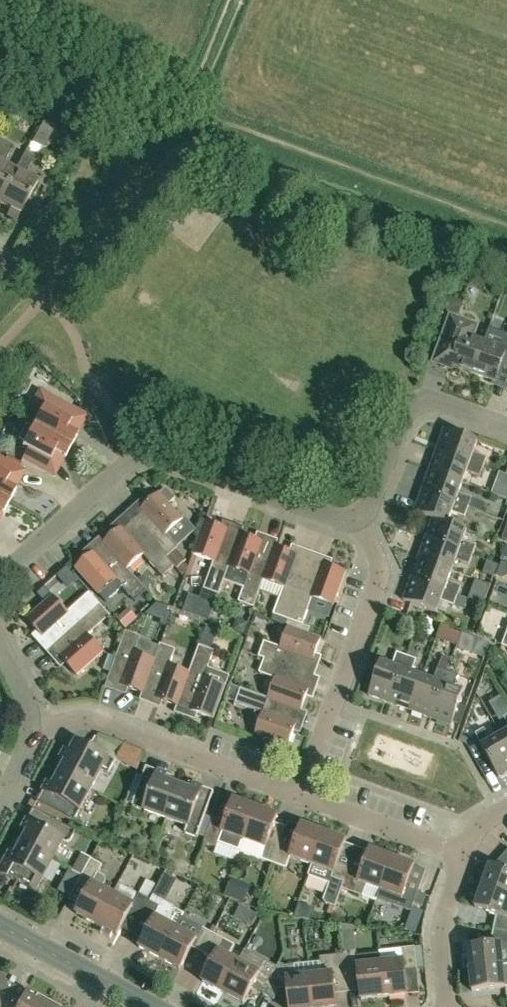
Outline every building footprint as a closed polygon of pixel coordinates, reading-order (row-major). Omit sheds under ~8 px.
[(38,131),(50,137),(56,126),(44,120),(38,131)] [(15,171),(3,164),(13,146),(0,140),(0,199),(15,171)] [(10,209),(7,216),(16,221),(20,214),(37,183),(24,176),(34,158),(25,153),(15,171),(0,199),(0,203),(10,209)] [(473,373),(485,341),(465,333),(470,322),(454,316),(438,360),(473,373)] [(506,376),(506,343),(505,348),(485,341),(473,373),(495,381),(498,373),(506,376)] [(33,425),(71,446),(78,433),(72,430),(82,412),(39,389),(28,409),(39,415),(33,425)] [(65,458),(71,446),(33,425),(31,428),(26,426),(19,439),(24,442),(22,446),(28,449),(22,459),(49,474),(59,455),(65,458)] [(437,450),(483,467),(487,457),(473,452),(478,441),(444,429),(437,450)] [(480,477),(483,467),(437,450),(429,470),(463,482),(466,472),(480,477)] [(9,501),(16,489),(10,486),(20,467),(0,456),(0,496),(9,501)] [(459,493),(463,482),(429,470),(422,491),(469,507),(472,498),(459,493)] [(183,519),(169,504),(175,499),(166,489),(160,494),(159,493),(141,509),(147,516),(137,525),(166,557),(167,557),(178,547),(166,534),(183,519)] [(465,517),(469,507),(422,491),(414,512),(433,518),(448,523),(448,522),(452,512),(465,517)] [(9,501),(0,496),(0,512),(3,513),(9,501)] [(467,529),(448,522),(448,523),(433,518),(426,538),(473,555),(476,545),(463,540),(467,529)] [(228,567),(240,534),(205,521),(193,554),(214,562),(204,589),(219,594),(229,567),(228,567)] [(172,562),(167,557),(166,557),(137,525),(127,534),(121,527),(103,543),(127,569),(128,569),(143,555),(163,576),(175,566),(172,562)] [(263,580),(275,547),(240,534),(228,567),(229,567),(248,574),(238,602),(254,607),(264,580),(263,580)] [(469,565),(473,555),(426,538),(419,559),(452,571),(456,560),(469,565)] [(135,601),(147,590),(128,569),(127,569),(103,543),(76,568),(106,601),(122,587),(135,601)] [(288,620),(310,559),(275,547),(263,580),(264,580),(283,587),(273,614),(288,620)] [(172,562),(175,566),(178,569),(185,563),(188,560),(177,548),(167,557),(172,562)] [(307,568),(310,559),(288,620),(303,625),(313,598),(333,605),(345,572),(323,564),(320,572),(307,568)] [(448,581),(452,571),(419,559),(411,579),(458,596),(461,586),(448,581)] [(454,606),(458,596),(411,579),(403,600),(437,612),(441,601),(454,606)] [(53,596),(45,587),(38,594),(45,602),(53,596)] [(190,594),(183,612),(209,622),(219,594),(204,589),(200,598),(190,594)] [(485,597),(471,591),(468,599),(482,604),(485,597)] [(52,647),(100,604),(89,593),(68,612),(53,596),(45,602),(27,619),(52,647)] [(466,599),(458,596),(454,606),(463,609),(467,599),(466,599)] [(100,604),(52,647),(77,675),(103,652),(88,635),(110,616),(100,604)] [(171,614),(167,613),(169,608),(158,604),(147,613),(164,620),(163,625),(167,626),(171,614)] [(233,630),(244,634),(247,624),(237,620),(233,630)] [(308,674),(308,673),(321,639),(288,627),(280,647),(264,641),(259,657),(264,659),(265,658),(308,674)] [(161,644),(141,637),(126,631),(108,680),(143,693),(161,644)] [(478,637),(462,631),(456,647),(472,653),(478,637)] [(203,634),(199,645),(212,650),(216,639),(203,634)] [(190,673),(189,673),(170,665),(176,649),(161,644),(143,693),(178,706),(190,673)] [(228,676),(208,669),(215,651),(212,650),(199,645),(189,673),(190,673),(178,706),(213,719),(228,676)] [(407,656),(417,660),(419,653),(409,650),(407,656)] [(390,703),(407,656),(397,653),(392,666),(381,662),(369,695),(390,703)] [(410,710),(422,677),(412,673),(417,660),(407,656),(390,703),(410,710)] [(314,675),(308,673),(308,674),(265,658),(264,659),(259,673),(275,679),(268,698),(268,699),(301,711),(314,675)] [(430,718),(447,671),(438,667),(433,681),(422,677),(410,710),(430,718)] [(447,671),(430,718),(451,725),(463,692),(452,688),(457,674),(456,674),(447,671)] [(268,698),(241,688),(233,685),(229,699),(236,701),(235,703),(263,713),(255,734),(288,746),(301,711),(268,699),(268,698)] [(501,735),(494,723),(475,733),(482,746),(499,777),(506,772),(506,746),(501,735)] [(108,773),(115,762),(120,751),(98,739),(92,750),(77,741),(71,752),(66,749),(63,755),(68,757),(60,773),(91,790),(101,770),(108,773)] [(166,818),(178,785),(162,779),(164,774),(146,767),(132,806),(166,818)] [(74,821),(91,790),(60,773),(51,789),(46,786),(37,802),(74,821)] [(195,791),(180,786),(178,785),(166,818),(187,826),(185,833),(198,837),(214,792),(197,786),(195,791)] [(244,840),(256,807),(234,799),(225,822),(213,818),(204,842),(217,847),(222,832),(244,840)] [(256,807),(244,840),(239,851),(274,864),(281,843),(269,838),(278,815),(256,807)] [(77,832),(54,820),(34,809),(25,825),(30,828),(22,844),(53,860),(64,839),(68,841),(73,840),(77,832)] [(281,843),(274,864),(286,868),(290,857),(312,865),(324,832),(302,824),(294,847),(281,843)] [(342,889),(350,868),(337,863),(346,840),(324,832),(312,865),(308,874),(330,882),(324,899),(326,902),(336,906),(342,889)] [(53,860),(22,844),(13,859),(8,856),(0,872),(0,873),(36,892),(53,860)] [(380,890),(392,857),(370,849),(362,872),(350,868),(342,889),(362,896),(367,885),(380,890)] [(392,857),(380,890),(402,898),(396,913),(409,917),(418,893),(405,888),(414,865),(392,857)] [(104,877),(98,874),(102,865),(91,859),(76,886),(88,892),(76,913),(97,924),(113,893),(102,887),(105,882),(105,881),(105,879),(105,878),(104,877)] [(490,865),(482,886),(506,895),(506,871),(490,865)] [(97,924),(117,935),(129,914),(140,920),(151,900),(119,883),(113,893),(97,924)] [(482,886),(475,907),(496,915),(493,929),(506,931),(506,895),(482,886)] [(151,925),(139,947),(160,958),(176,927),(184,913),(176,909),(171,910),(170,906),(163,902),(161,905),(151,900),(140,920),(151,925)] [(203,954),(214,934),(202,927),(196,938),(176,927),(160,958),(180,969),(192,948),(203,954)] [(493,929),(490,944),(467,947),(470,969),(504,965),(502,952),(506,951),(506,931),(493,929)] [(230,956),(235,945),(214,934),(203,954),(214,959),(202,981),(223,992),(239,961),(230,956)] [(380,963),(384,998),(407,995),(405,971),(417,969),(415,947),(402,948),(403,960),(380,963)] [(384,998),(380,963),(358,965),(356,949),(343,950),(343,954),(346,976),(358,975),(361,1000),(384,998)] [(346,976),(343,954),(319,957),(320,962),(308,963),(313,1006),(336,1006),(333,978),(346,976)] [(266,987),(276,967),(265,961),(259,972),(239,961),(223,992),(243,1003),(255,981),(266,987)] [(308,963),(285,966),(279,962),(276,967),(266,987),(262,993),(274,1000),(280,989),(288,988),(290,1006),(313,1006),(308,963)] [(470,969),(472,991),(506,987),(506,979),(505,979),(504,965),(470,969)] [(48,1003),(26,991),(17,1006),(46,1006),(48,1003)]
